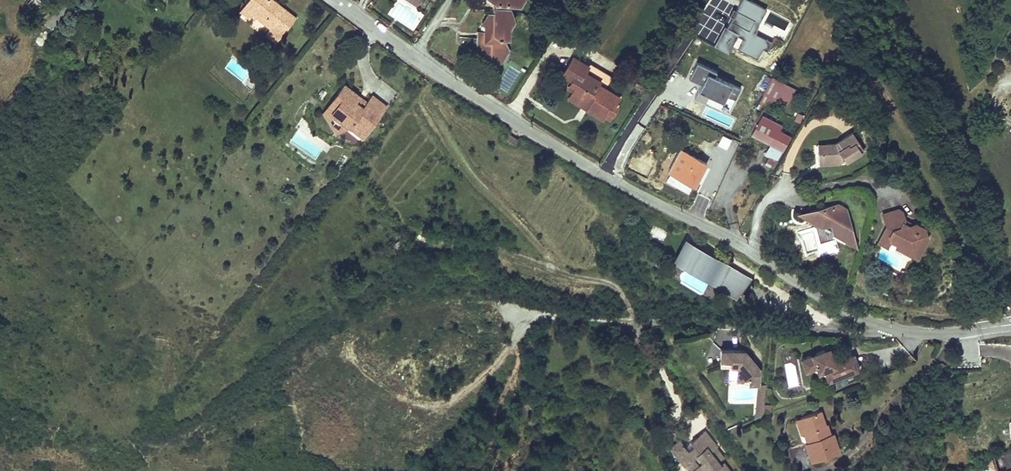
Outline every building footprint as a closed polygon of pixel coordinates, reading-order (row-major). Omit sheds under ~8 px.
[(248,2),(257,9),(253,14),(271,27),(268,31),(276,37),(287,23),(290,25),(296,17),(278,4),(277,6),(269,0),(249,0),(248,2)] [(477,50),(480,52),(489,58),(489,61),(501,61),(507,51),(502,48),(503,43),(498,40),(498,37),(507,37),(508,28),(512,20),(508,18),(508,8),(505,8),(505,7),(495,7),(494,7),(493,14),(489,14),(482,24),(484,25),(484,38),(477,38),(477,50)] [(573,58),(562,75),(572,81),(570,84),(576,87),(573,92),(571,95),(589,105),(604,115),(606,110),(611,113),(616,106),(613,104),(617,98),(597,85),(599,82),(591,77),(589,80),(581,75),(583,72),(587,66),(573,58)] [(693,70),(691,75),(697,78),(699,73),(693,70)] [(771,77),(763,94),(770,98),(779,81),(771,77)] [(345,85),(338,94),(342,98),(332,112),(343,121),(362,136),(385,106),(372,96),(363,108),(354,101),(358,96),(345,85)] [(338,94),(322,114),(336,130),(343,121),(332,112),(342,98),(338,94)] [(571,95),(568,99),(586,109),(589,105),(571,95)] [(781,125),(763,116),(752,135),(783,151),(791,137),(778,130),(781,125)] [(839,162),(839,160),(843,158),(845,161),(864,149),(853,132),(836,143),(825,144),(826,151),(818,152),(818,163),(839,162)] [(517,139),(508,134),(505,139),(515,144),(517,139)] [(708,153),(713,145),(703,140),(699,149),(708,153)] [(817,144),(818,152),(826,151),(825,144),(817,144)] [(673,146),(661,168),(695,186),(704,169),(709,172),(711,173),(714,167),(673,146)] [(704,169),(695,186),(700,188),(709,172),(704,169)] [(696,194),(689,212),(702,216),(709,199),(696,194)] [(810,219),(822,226),(830,224),(833,232),(847,241),(852,240),(854,245),(845,208),(837,204),(800,214),(808,213),(811,216),(810,219)] [(650,236),(663,244),(669,234),(655,226),(650,236)] [(893,250),(896,244),(890,241),(887,247),(893,250)] [(749,279),(686,243),(678,257),(729,286),(727,290),(736,295),(743,283),(746,285),(749,279)] [(917,258),(924,244),(918,246),(915,252),(905,248),(904,251),(917,258)] [(819,348),(796,357),(800,369),(811,364),(819,368),(823,379),(854,367),(849,353),(829,360),(826,352),(819,348)] [(750,367),(744,360),(747,358),(741,350),(716,349),(716,359),(726,360),(725,365),(733,366),(732,377),(745,378),(744,383),(754,383),(754,368),(754,367),(750,367)] [(754,367),(747,358),(744,360),(750,367),(754,367)] [(761,384),(754,383),(750,415),(758,412),(761,384)] [(825,410),(795,418),(806,461),(836,453),(825,410)] [(719,461),(716,464),(713,460),(705,450),(712,445),(699,430),(686,441),(689,445),(683,450),(681,447),(673,454),(680,464),(683,462),(688,468),(685,470),(727,470),(719,461)] [(673,454),(681,447),(680,446),(674,438),(665,446),(673,454)] [(681,447),(683,450),(689,445),(686,441),(680,446),(681,447)] [(719,455),(712,445),(705,450),(713,460),(719,455)] [(996,461),(998,468),(1007,466),(1007,468),(1010,467),(1010,453),(1003,455),(1004,459),(996,461)] [(996,470),(992,458),(981,462),(996,470)]
